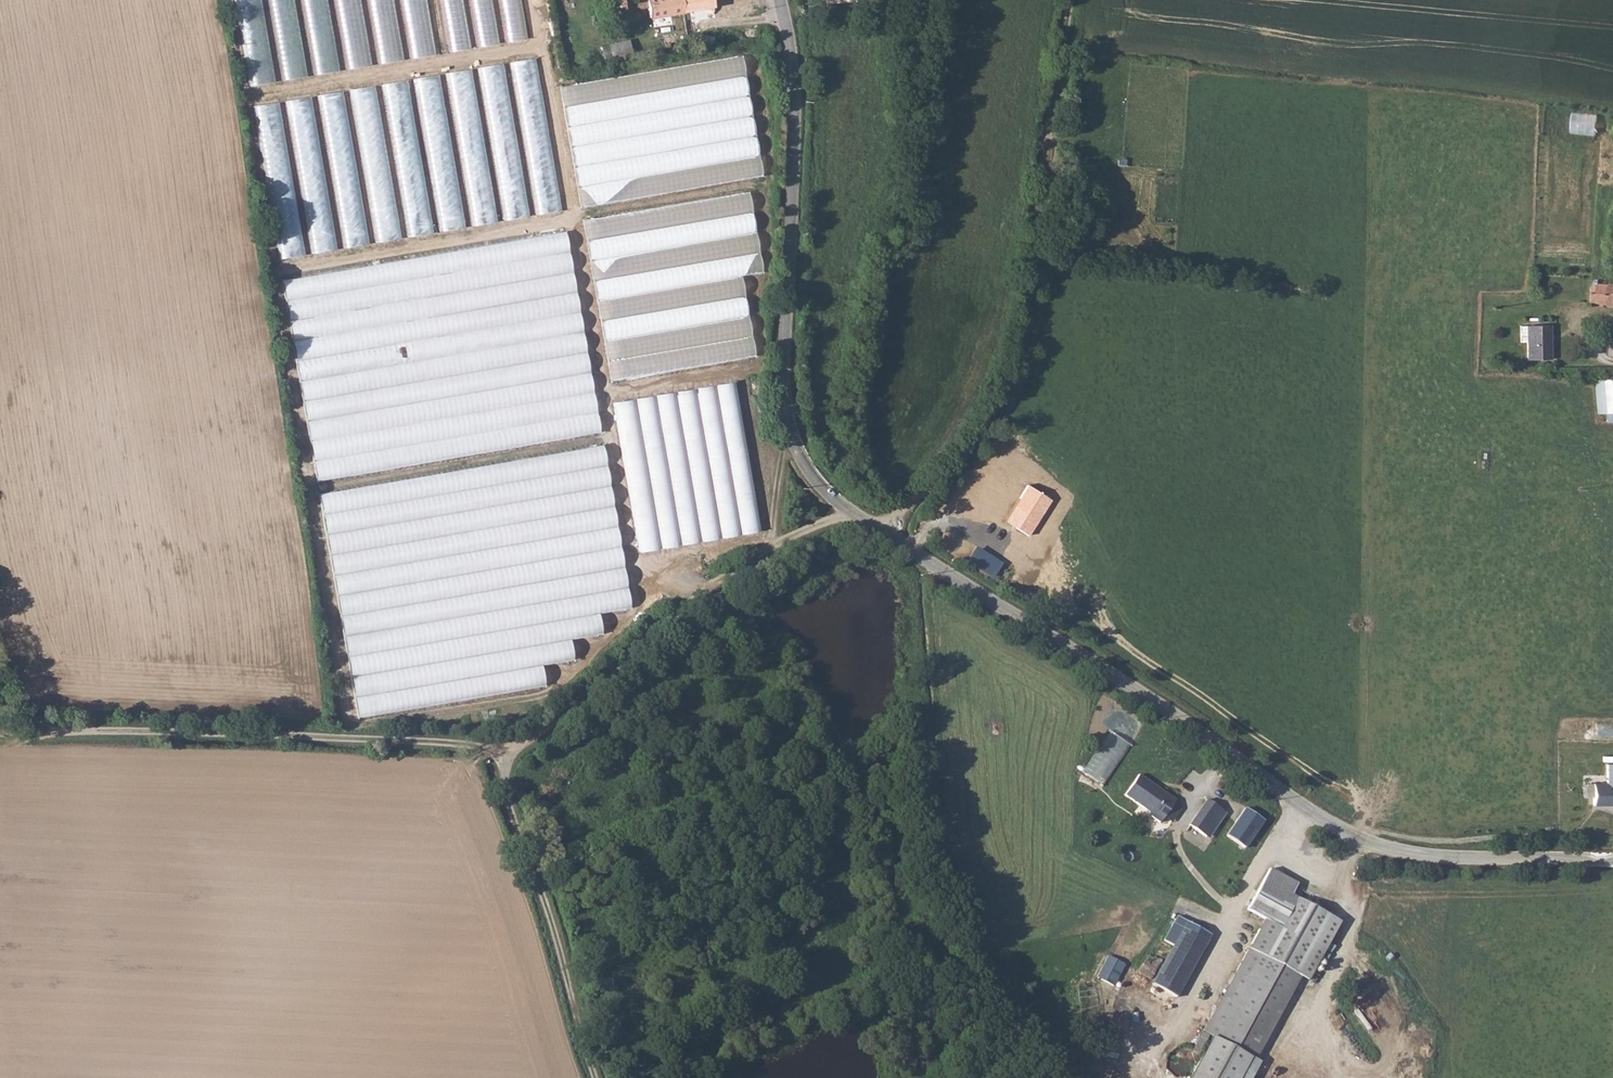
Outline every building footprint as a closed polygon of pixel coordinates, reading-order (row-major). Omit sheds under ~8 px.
[(527,36),(521,0),(504,0),(509,39),(527,36)] [(630,1),(632,10),(646,8),(648,18),(705,9),(706,15),(714,14),(712,0),(633,0),(630,1)] [(701,34),(699,43),(713,46),(717,46),(719,45),(720,42),(719,39),(717,38),(701,34)] [(605,60),(632,56),(630,41),(603,44),(605,60)] [(338,54),(315,58),(318,73),(341,69),(338,54)] [(744,57),(561,83),(579,205),(762,179),(744,57)] [(251,84),(264,83),(264,76),(254,77),(254,63),(250,64),(251,84)] [(358,117),(364,167),(380,165),(380,169),(388,168),(378,86),(365,87),(369,116),(358,117)] [(282,101),(256,105),(280,258),(305,255),(282,101)] [(1574,112),(1572,134),(1597,136),(1599,114),(1574,112)] [(493,120),(490,156),(518,158),(520,136),(498,134),(499,121),(493,120)] [(347,171),(358,170),(349,123),(339,125),(340,133),(334,134),(337,146),(329,147),(333,172),(347,170),(347,171)] [(462,155),(486,156),(487,134),(481,134),(482,124),(463,123),(462,155)] [(306,209),(312,252),(337,249),(330,199),(328,199),(326,184),(319,127),(307,129),(308,136),(295,138),(303,195),(310,194),(312,208),(306,209)] [(431,169),(441,229),(498,220),(493,189),(492,189),(491,178),(478,180),(466,182),(472,218),(464,220),(457,172),(451,173),(448,158),(455,157),(450,129),(439,131),(440,134),(425,136),(431,169)] [(406,207),(410,235),(435,232),(428,187),(427,188),(418,130),(393,134),(401,187),(404,186),(407,207),(406,207)] [(503,193),(503,217),(528,216),(528,183),(509,183),(510,193),(503,193)] [(751,193),(585,216),(608,379),(755,359),(743,274),(762,272),(751,193)] [(349,244),(367,244),(367,207),(352,207),(352,219),(349,219),(349,232),(349,244)] [(302,378),(315,476),(598,437),(571,235),(284,274),(295,358),(405,343),(407,363),(302,378)] [(1592,293),(1598,293),(1598,305),(1612,306),(1612,286),(1596,286),(1592,289),(1592,293)] [(1544,327),(1527,327),(1528,344),(1529,361),(1541,361),(1544,327)] [(1544,327),(1541,361),(1551,361),(1550,327),(1544,327)] [(371,367),(406,360),(403,343),(373,348),(375,362),(370,363),(371,367)] [(1607,422),(1612,422),(1612,378),(1596,379),(1599,414),(1606,413),(1607,422)] [(616,399),(638,550),(760,532),(738,381),(616,399)] [(607,449),(323,487),(354,715),(546,689),(543,664),(574,660),(571,638),(603,634),(600,612),(629,608),(607,449)] [(1083,771),(1103,786),(1132,745),(1112,731),(1083,771)] [(1608,765),(1608,785),(1597,785),(1596,805),(1612,806),(1612,765),(1608,765)] [(1158,822),(1163,816),(1170,821),(1179,808),(1172,803),(1174,799),(1165,792),(1163,794),(1151,786),(1153,783),(1138,773),(1123,794),(1150,813),(1148,815),(1158,822)] [(1607,774),(1585,774),(1584,797),(1593,798),(1593,782),(1606,782),(1607,774)] [(1189,824),(1207,837),(1224,813),(1206,800),(1189,824)] [(1265,820),(1246,807),(1227,834),(1246,847),(1265,820)] [(1266,918),(1250,947),(1302,974),(1311,979),(1343,920),(1294,894),(1301,882),(1270,866),(1247,908),(1266,918)] [(1214,932),(1177,914),(1166,941),(1172,945),(1155,983),(1179,998),(1214,932)] [(1210,1035),(1249,1057),(1254,1060),(1302,974),(1250,947),(1202,1031),(1210,1035)] [(1109,956),(1098,976),(1115,985),(1126,965),(1109,956)] [(1320,1026),(1298,1018),(1277,1077),(1302,1077),(1320,1026)] [(1210,1035),(1186,1077),(1238,1077),(1249,1057),(1210,1035)]
